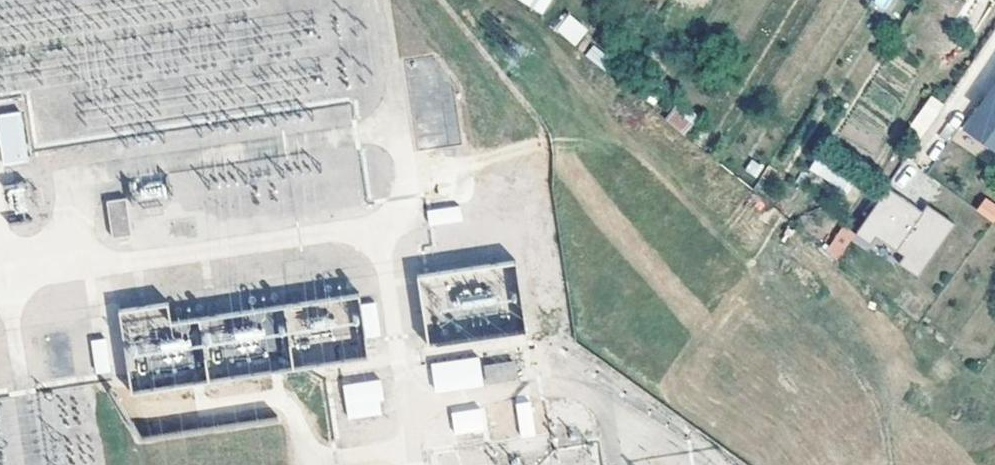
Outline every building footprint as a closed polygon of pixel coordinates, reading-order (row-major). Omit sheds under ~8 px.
[(540,16),(550,0),(519,0),(540,16)] [(892,0),(875,0),(872,4),(884,12),(892,0)] [(573,46),(588,31),(570,13),(555,28),(573,46)] [(979,107),(978,106),(963,128),(994,150),(994,84),(979,107)] [(907,124),(921,136),(946,106),(932,95),(907,124)] [(686,136),(699,114),(680,99),(664,118),(686,136)] [(28,161),(21,111),(0,115),(0,134),(4,165),(28,161)] [(168,199),(163,179),(134,186),(139,207),(168,199)] [(994,201),(994,193),(981,183),(971,195),(990,209),(994,201)] [(887,184),(855,231),(870,242),(876,234),(904,253),(899,261),(918,274),(955,221),(927,202),(922,209),(887,184)] [(23,187),(9,188),(10,210),(25,209),(23,187)] [(113,235),(133,232),(127,195),(107,198),(113,235)] [(431,222),(464,217),(461,204),(429,209),(431,222)] [(838,261),(855,234),(841,225),(824,252),(838,261)] [(418,272),(425,344),(520,335),(513,263),(418,272)] [(376,300),(363,302),(368,335),(381,333),(376,300)] [(111,371),(106,336),(92,337),(97,373),(111,371)] [(480,356),(433,363),(437,389),(484,382),(480,356)] [(486,365),(489,382),(517,377),(514,360),(486,365)] [(384,398),(381,379),(345,384),(350,417),(382,412),(380,399),(384,398)] [(515,435),(513,400),(488,402),(489,417),(491,417),(492,436),(515,435)] [(519,437),(533,435),(528,402),(514,405),(519,437)] [(479,408),(452,413),(456,433),(482,429),(479,408)]
